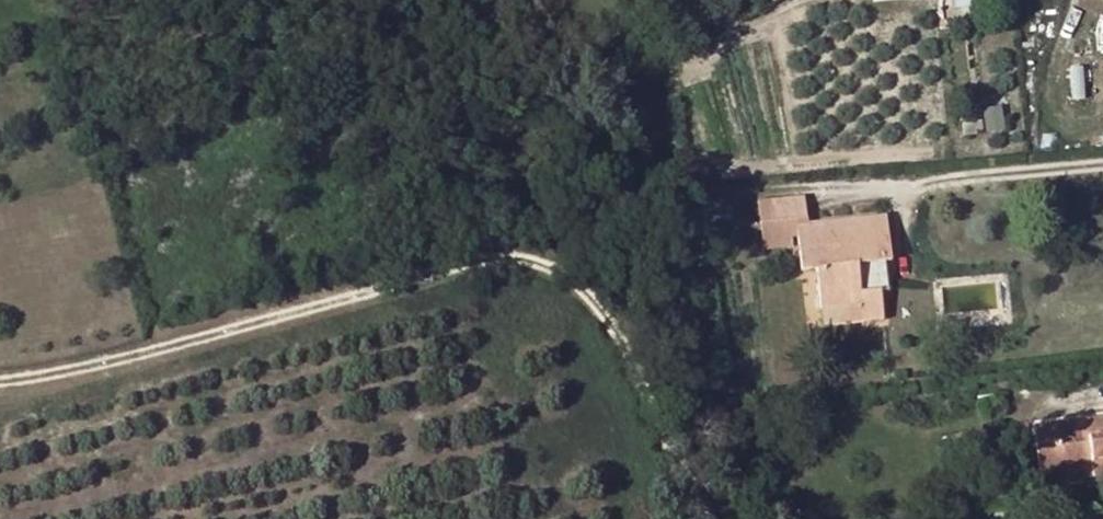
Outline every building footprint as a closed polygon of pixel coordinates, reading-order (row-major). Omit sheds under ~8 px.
[(769,201),(771,223),(806,219),(805,197),(769,201)] [(887,218),(797,228),(802,271),(817,269),(821,311),(861,308),(863,323),(884,321),(881,291),(887,291),(886,278),(873,279),(872,264),(884,263),(891,262),(887,218)] [(872,264),(873,279),(886,278),(884,263),(872,264)] [(863,323),(861,308),(821,311),(823,327),(863,323)] [(952,336),(951,324),(937,325),(938,337),(952,336)] [(1061,473),(1093,469),(1094,477),(1095,488),(1102,487),(1102,420),(1087,422),(1087,426),(1078,428),(1077,423),(1034,428),(1038,459),(1059,457),(1061,473)] [(1038,459),(1041,484),(1062,481),(1061,473),(1059,457),(1038,459)] [(1093,469),(1061,473),(1062,481),(1094,477),(1093,469)]
